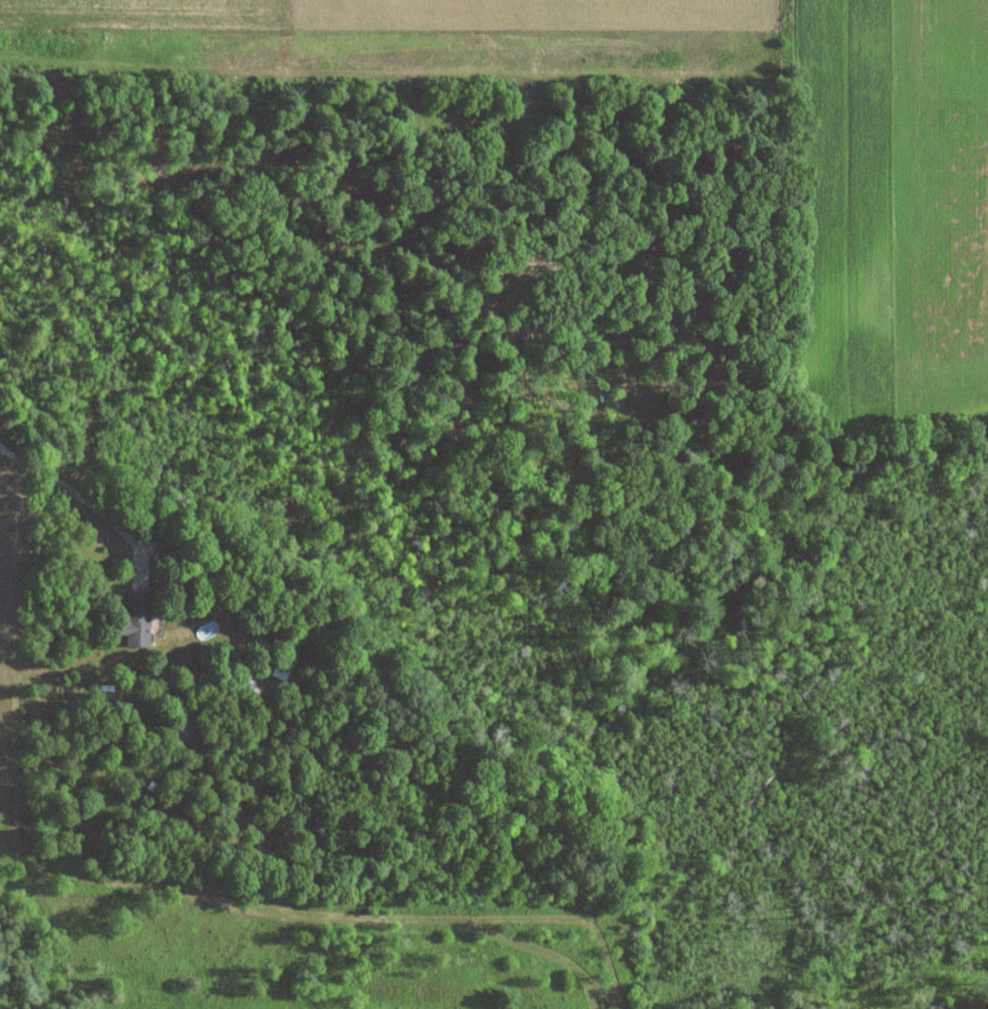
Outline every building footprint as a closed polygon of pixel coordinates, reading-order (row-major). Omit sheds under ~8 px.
[(150,649),(150,592),(126,592),(126,649),(150,649)]
